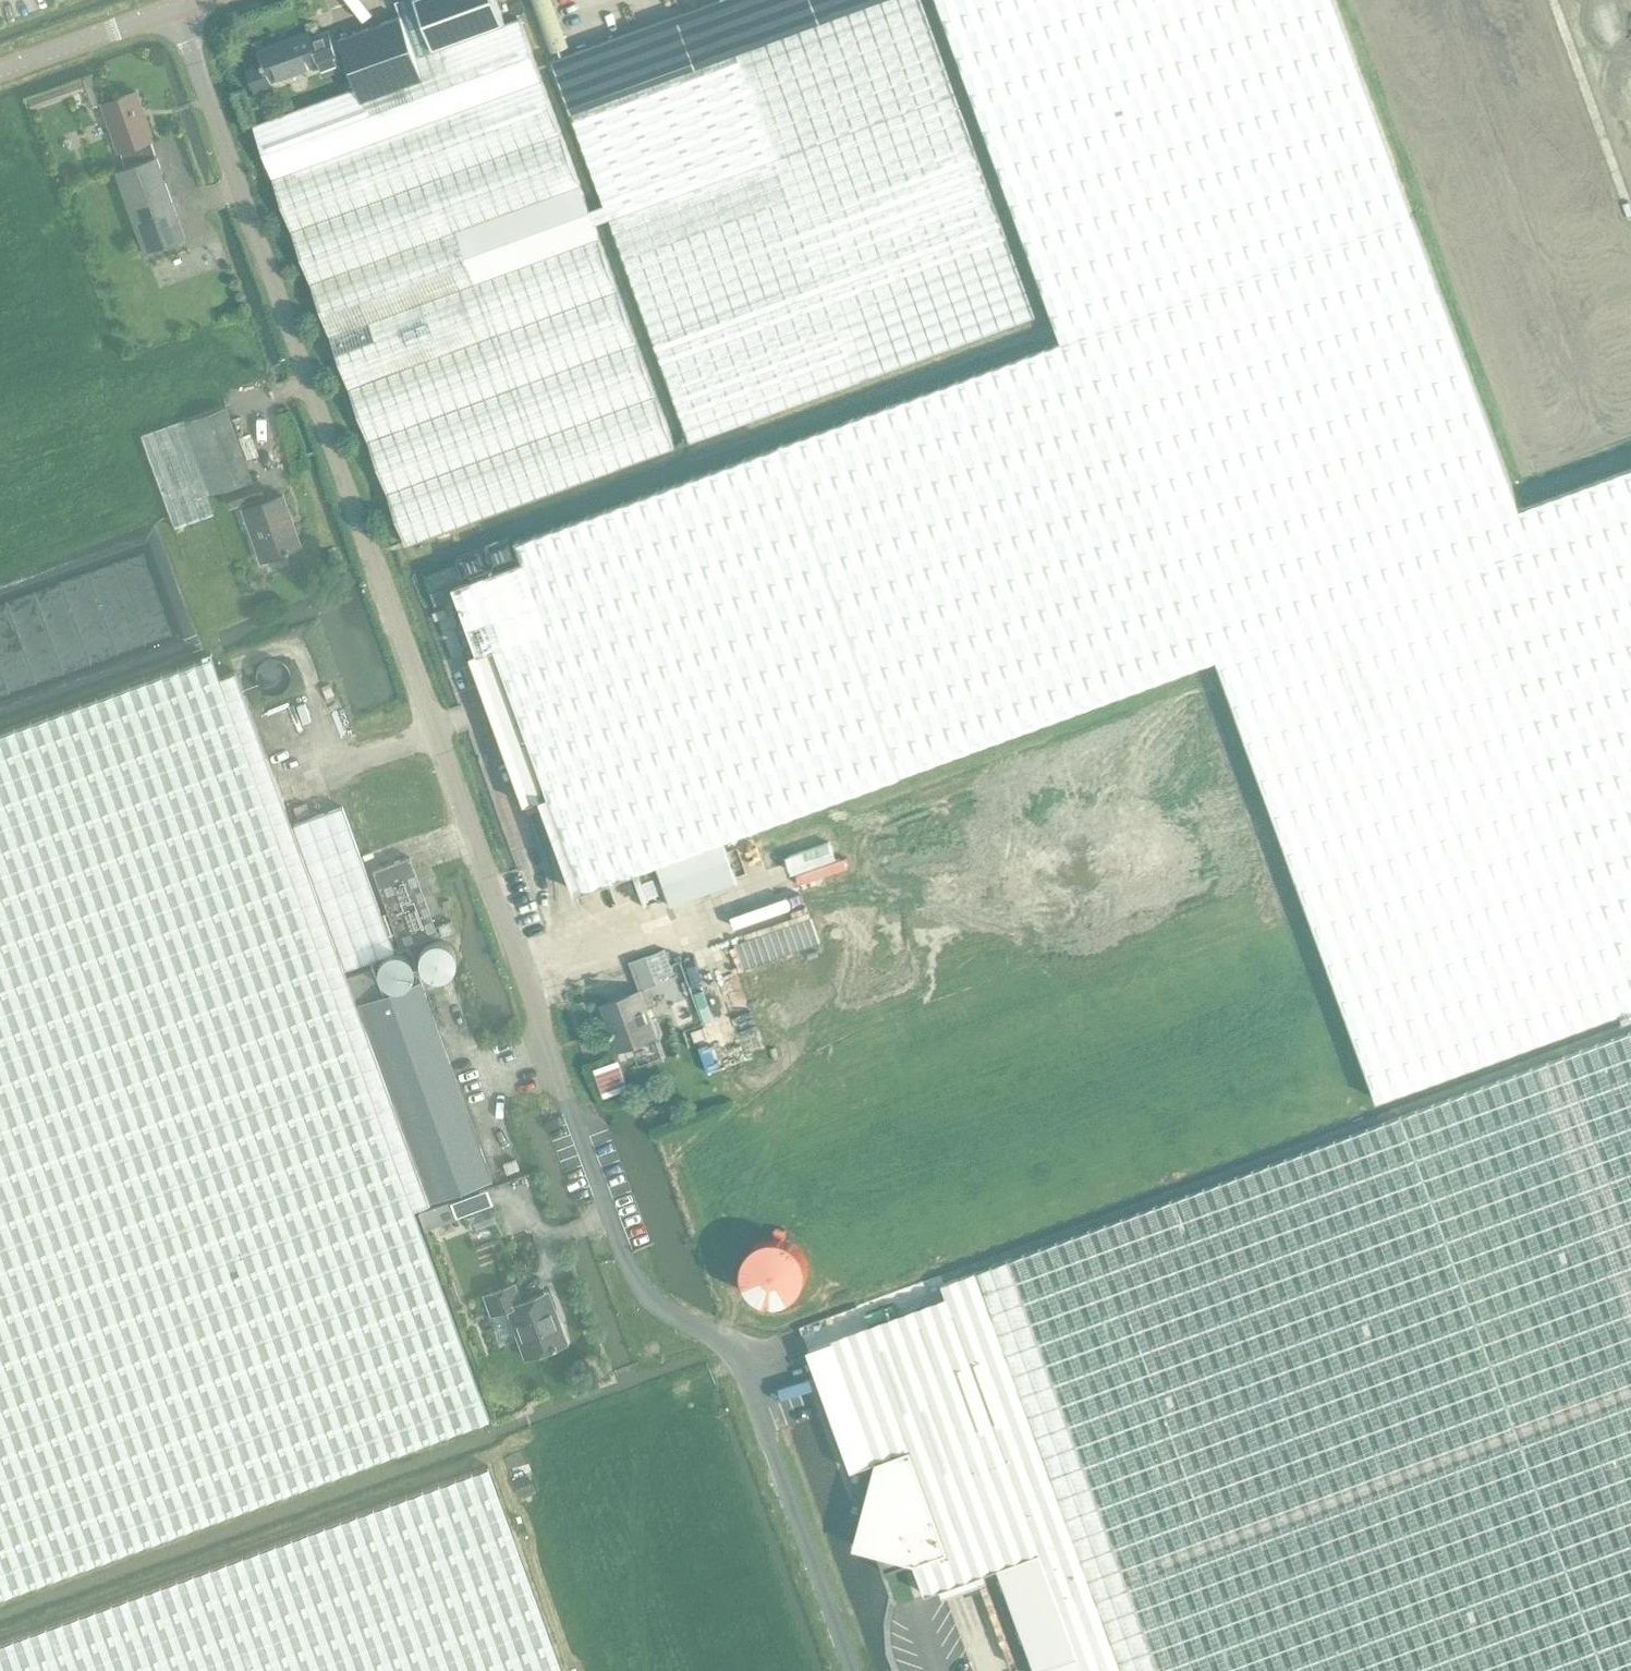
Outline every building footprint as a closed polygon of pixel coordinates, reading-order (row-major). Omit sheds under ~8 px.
[(606,203),(590,208),(520,17),(507,22),(499,0),(419,0),(419,1),(400,8),(403,15),(341,38),(358,86),(255,124),(408,545),(537,498),(677,447),(595,224),(609,219),(691,442),(1036,316),(921,0),(717,0),(553,59),(606,203)] [(1413,213),(1335,0),(939,0),(1064,341),(1413,213)] [(345,68),(334,40),(330,29),(311,36),(309,30),(259,48),(264,63),(249,68),(258,93),(259,93),(258,90),(273,84),(272,81),(321,63),(325,75),(345,68)] [(92,76),(28,99),(31,109),(70,96),(70,94),(85,89),(92,108),(102,104),(92,76)] [(154,139),(137,92),(102,104),(125,168),(157,156),(151,140),(154,139)] [(125,168),(116,171),(122,188),(145,254),(187,239),(157,156),(125,168)] [(456,584),(476,640),(471,642),(474,651),(480,649),(481,652),(472,655),(526,804),(544,797),(578,892),(640,870),(657,863),(694,850),(724,839),(1218,658),(1378,1098),(1630,1006),(1630,468),(1521,508),(1515,491),(1459,339),(1413,213),(1069,339),(519,540),(526,559),(518,562),(509,539),(458,558),(466,581),(456,584)] [(227,405),(182,422),(142,436),(175,528),(215,514),(209,496),(254,480),(227,405)] [(259,482),(228,493),(233,507),(265,496),(259,482)] [(284,495),(244,509),(262,561),(303,547),(284,495)] [(436,604),(459,596),(454,584),(432,592),(436,604)] [(221,604),(205,610),(210,622),(225,616),(221,604)] [(490,1418),(413,1209),(431,1203),(493,1179),(421,981),(381,995),(372,969),(350,977),(346,968),(395,950),(343,807),(292,825),(236,672),(220,678),(213,658),(0,735),(0,1596),(490,1418)] [(372,804),(353,810),(368,852),(387,845),(387,843),(386,843),(382,831),(401,824),(395,809),(411,803),(401,775),(366,787),(372,804)] [(694,850),(657,863),(672,905),(739,882),(724,839),(694,850)] [(411,857),(374,870),(402,948),(438,935),(411,857)] [(641,989),(602,1004),(618,1049),(658,1035),(648,1007),(656,1004),(650,987),(659,984),(657,979),(668,975),(674,973),(665,949),(660,951),(631,961),(641,989)] [(809,1349),(853,1469),(878,1460),(878,1461),(867,1504),(861,1525),(856,1545),(877,1551),(885,1572),(915,1561),(927,1593),(999,1567),(1037,1670),(1069,1657),(1079,1654),(1085,1670),(1630,1670),(1630,1031),(944,1283),(955,1314),(927,1324),(874,1343),(868,1328),(809,1349)] [(628,1088),(619,1061),(594,1070),(603,1096),(628,1088)] [(420,1213),(426,1229),(456,1218),(450,1202),(420,1213)] [(493,1313),(508,1308),(527,1358),(567,1343),(560,1323),(556,1325),(544,1293),(521,1302),(515,1284),(486,1294),(493,1313)] [(490,1467),(0,1644),(0,1670),(564,1670),(490,1467)] [(527,1473),(513,1478),(520,1496),(534,1491),(527,1473)]
